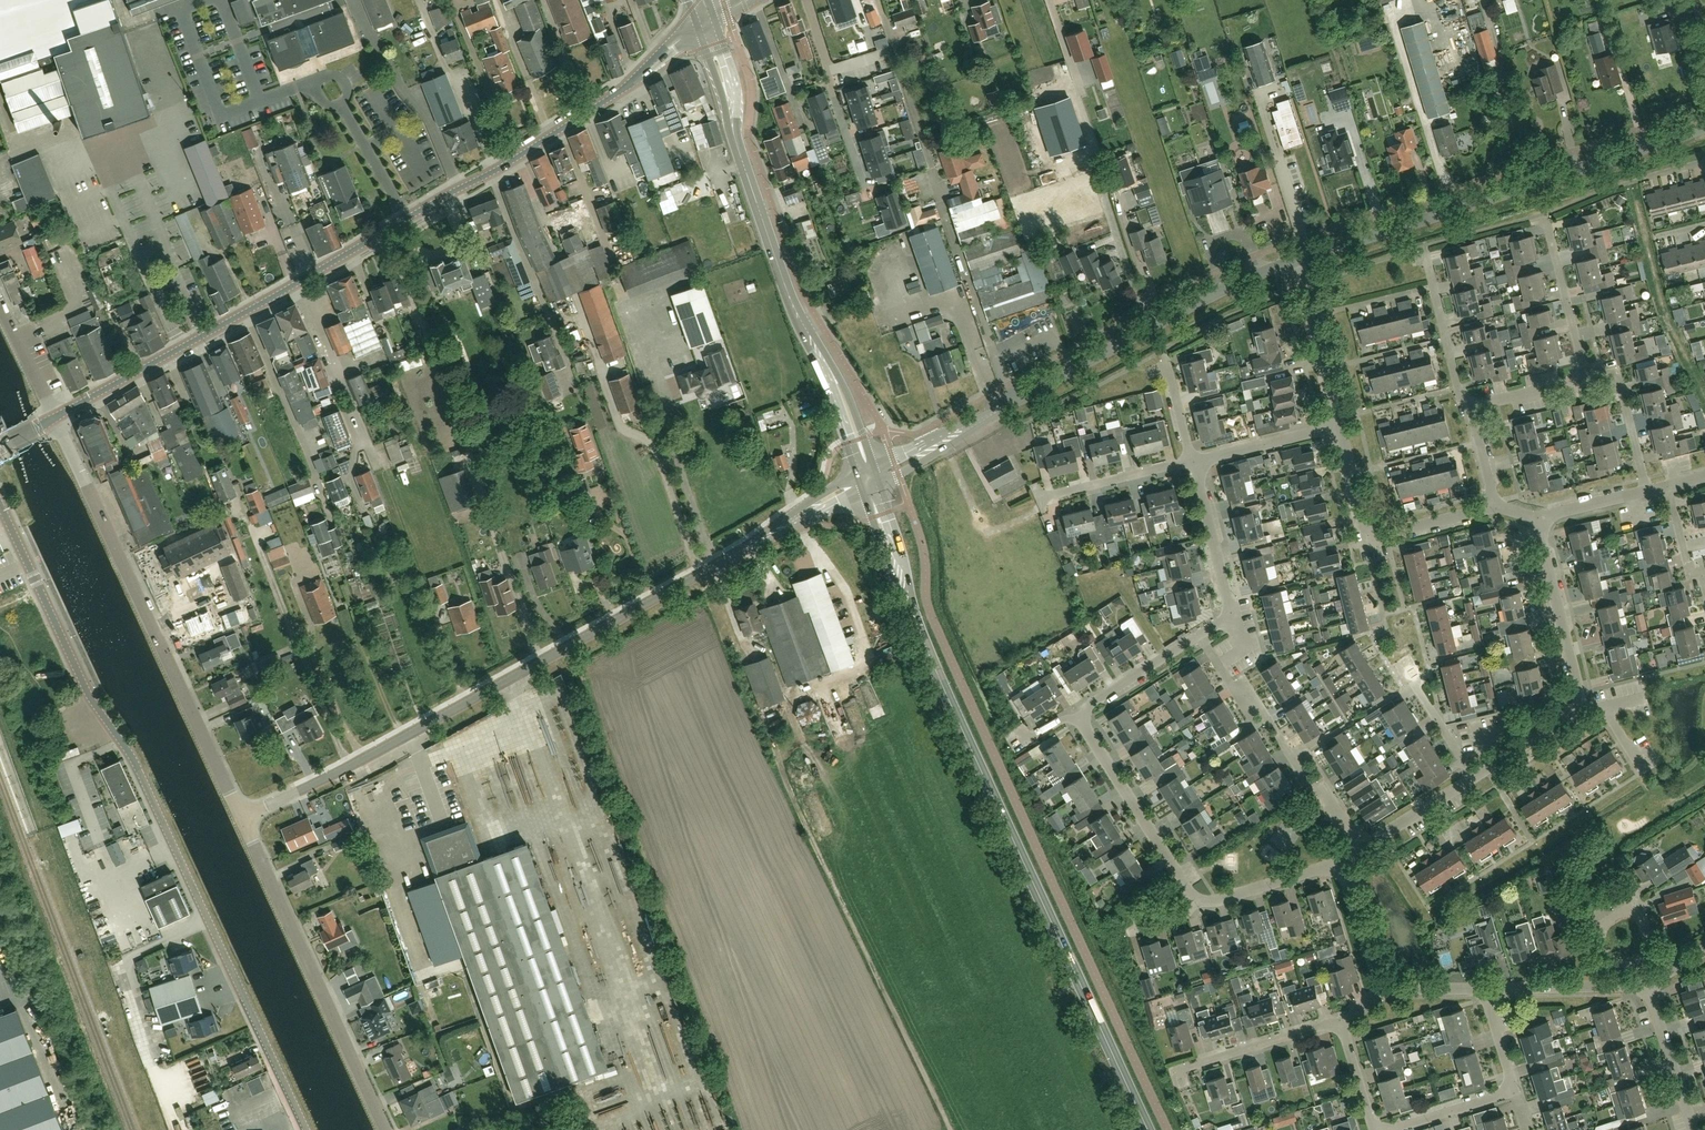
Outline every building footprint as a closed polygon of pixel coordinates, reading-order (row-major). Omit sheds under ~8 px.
[(68,114),(75,112),(83,136),(151,113),(113,0),(0,0),(0,59),(33,47),(37,60),(48,56),(68,114)] [(133,15),(173,0),(128,0),(133,15)] [(232,2),(241,25),(256,20),(248,0),(237,0),(232,2)] [(262,25),(268,23),(273,37),(268,39),(279,70),(286,67),(289,68),(292,68),(294,68),(297,67),(300,65),(302,64),(304,62),(306,60),(310,58),(309,56),(316,53),(317,56),(355,42),(344,11),(336,13),(331,0),(253,0),(262,25)] [(374,28),(394,20),(387,0),(363,0),(374,28)] [(534,0),(503,0),(506,9),(514,5),(527,36),(518,41),(533,79),(555,66),(547,46),(553,44),(549,34),(548,35),(534,0)] [(577,0),(548,0),(559,27),(561,26),(564,33),(562,33),(567,45),(592,36),(577,0)] [(585,8),(584,8),(589,20),(590,20),(595,33),(606,29),(600,15),(600,16),(595,3),(592,5),(591,0),(582,0),(585,8)] [(837,22),(838,23),(836,24),(837,26),(839,25),(838,22),(856,15),(850,0),(829,0),(837,22)] [(911,7),(909,0),(901,0),(904,10),(893,14),(897,28),(904,25),(906,32),(919,27),(913,7),(911,7)] [(926,13),(923,0),(915,0),(919,15),(926,13)] [(1079,9),(1090,6),(1088,0),(1076,0),(1079,9)] [(1507,14),(1518,11),(1515,0),(1505,0),(1503,1),(1507,14)] [(486,27),(487,31),(490,30),(499,27),(497,22),(498,22),(495,15),(492,7),(491,7),(490,5),(489,2),(477,6),(479,10),(472,13),(471,8),(461,12),(471,38),(481,35),(479,30),(486,27)] [(996,4),(990,6),(988,2),(973,7),(978,23),(970,26),(975,41),(986,38),(986,37),(984,38),(981,28),(1002,21),(996,4)] [(791,3),(777,7),(784,26),(789,24),(793,34),(800,31),(805,30),(801,20),(799,20),(797,21),(791,3)] [(436,28),(453,22),(446,4),(429,11),(436,28)] [(875,9),(865,13),(871,27),(881,23),(875,9)] [(1659,52),(1659,54),(1669,51),(1677,48),(1679,48),(1676,39),(1678,38),(1677,38),(1672,18),(1664,20),(1650,24),(1659,52)] [(754,60),(771,53),(759,20),(742,27),(754,58),(753,58),(754,60)] [(1418,23),(1401,28),(1429,119),(1447,113),(1451,112),(1424,21),(1418,23)] [(628,53),(642,48),(632,22),(618,27),(628,53)] [(448,62),(464,57),(453,27),(447,29),(451,40),(441,44),(448,62)] [(1501,66),(1489,28),(1474,33),(1485,71),(1501,66)] [(1084,30),(1067,36),(1076,60),(1092,55),(1084,30)] [(1605,49),(1600,33),(1589,36),(1594,53),(1605,49)] [(611,77),(624,72),(617,52),(621,51),(614,34),(600,39),(602,44),(600,45),(611,77)] [(806,36),(794,40),(801,61),(813,57),(806,36)] [(499,53),(488,57),(484,59),(497,94),(519,85),(506,51),(509,50),(510,50),(505,37),(494,41),(495,44),(499,53)] [(1263,42),(1254,44),(1245,47),(1249,58),(1247,60),(1249,64),(1251,65),(1258,85),(1267,82),(1275,79),(1263,42)] [(1113,79),(1112,75),(1102,46),(1098,47),(1101,56),(1092,58),(1097,74),(1101,83),(1113,79)] [(0,59),(0,81),(2,80),(19,130),(68,114),(48,56),(37,60),(33,47),(0,59)] [(1186,65),(1182,50),(1172,52),(1176,68),(1186,65)] [(1201,50),(1191,54),(1195,69),(1197,73),(1208,70),(1203,56),(1201,50)] [(797,53),(791,55),(794,66),(800,64),(797,53)] [(1622,83),(1613,54),(1596,59),(1605,88),(1622,83)] [(683,103),(705,93),(692,64),(670,73),(683,103)] [(1555,65),(1541,69),(1543,76),(1534,79),(1541,102),(1547,100),(1549,101),(1553,100),(1554,98),(1556,97),(1555,92),(1562,90),(1555,65)] [(769,76),(760,79),(767,98),(781,93),(778,83),(781,81),(776,67),(767,70),(769,76)] [(439,125),(463,116),(446,73),(422,83),(439,125)] [(889,79),(892,91),(900,89),(896,77),(889,79)] [(665,79),(652,84),(649,86),(651,90),(657,104),(654,105),(658,115),(663,113),(671,133),(672,133),(680,130),(685,127),(679,112),(665,79)] [(867,86),(845,92),(849,105),(871,99),(872,98),(868,86),(867,86)] [(1346,87),(1330,92),(1333,102),(1350,97),(1346,87)] [(986,94),(991,108),(1003,103),(998,89),(986,94)] [(611,101),(616,108),(634,97),(630,90),(611,101)] [(836,126),(835,126),(823,93),(809,98),(812,107),(809,108),(811,116),(814,114),(821,131),(825,130),(829,140),(840,136),(836,126)] [(694,113),(712,104),(708,94),(690,103),(694,113)] [(1084,143),(1069,97),(1035,108),(1051,155),(1084,143)] [(1277,101),(1279,107),(1272,110),(1276,122),(1284,148),(1303,142),(1289,97),(1277,101)] [(853,117),(874,110),(871,99),(849,105),(853,117)] [(788,102),(773,108),(785,139),(784,139),(791,157),(794,165),(796,170),(797,172),(797,171),(800,170),(811,166),(812,167),(819,164),(815,153),(808,155),(807,151),(804,152),(797,135),(800,134),(788,102)] [(599,118),(613,110),(610,104),(596,112),(599,118)] [(1108,117),(1105,108),(1096,111),(1099,120),(1108,117)] [(878,123),(874,110),(853,117),(856,129),(878,123)] [(624,124),(628,123),(626,118),(622,120),(620,114),(597,124),(611,159),(616,157),(634,150),(624,124)] [(642,160),(647,174),(649,179),(651,178),(674,170),(662,137),(655,116),(629,126),(642,160)] [(723,143),(715,119),(702,124),(710,147),(723,143)] [(468,121),(451,129),(451,130),(445,132),(452,149),(458,146),(460,152),(478,145),(468,121)] [(1443,156),(1445,155),(1446,157),(1452,155),(1452,153),(1459,151),(1450,124),(1434,130),(1443,156)] [(252,127),(243,130),(249,148),(259,144),(252,127)] [(1390,169),(1395,168),(1396,170),(1413,165),(1408,149),(1417,146),(1411,128),(1395,133),(1398,145),(1389,147),(1392,156),(1387,157),(1390,169)] [(597,186),(608,182),(587,129),(569,137),(579,163),(585,160),(586,163),(588,162),(597,186)] [(885,146),(888,145),(889,145),(884,129),(877,131),(878,134),(859,140),(863,152),(885,146)] [(1324,136),(1325,140),(1322,141),(1331,167),(1335,166),(1337,171),(1351,166),(1351,164),(1354,163),(1352,155),(1353,155),(1351,148),(1352,147),(1348,133),(1339,136),(1337,129),(1327,133),(1328,135),(1324,136)] [(819,133),(811,136),(815,148),(814,148),(815,153),(819,164),(820,164),(820,163),(829,160),(825,147),(824,147),(819,133)] [(783,165),(789,163),(779,136),(765,141),(779,181),(787,178),(783,165)] [(185,149),(209,207),(214,205),(231,242),(243,236),(228,199),(229,198),(224,185),(224,184),(206,140),(185,149)] [(311,163),(308,155),(302,158),(296,142),(265,153),(276,182),(284,179),(288,192),(311,183),(305,165),(311,163)] [(885,146),(863,152),(867,164),(888,158),(886,151),(890,150),(888,145),(885,146)] [(563,184),(578,179),(565,146),(551,151),(563,184)] [(958,146),(939,153),(948,178),(949,178),(959,174),(961,181),(965,193),(978,189),(975,182),(971,170),(986,165),(982,152),(963,158),(958,146)] [(13,164),(25,196),(13,201),(12,201),(17,213),(18,212),(30,207),(57,196),(39,153),(13,164)] [(533,160),(532,161),(543,186),(537,189),(539,194),(545,206),(550,203),(555,201),(549,190),(560,185),(546,154),(533,160)] [(915,159),(918,169),(927,166),(924,156),(915,159)] [(1135,182),(1126,156),(1111,161),(1120,187),(1135,182)] [(889,157),(888,158),(867,164),(871,178),(892,171),(892,170),(893,170),(889,157)] [(1201,165),(1204,175),(1204,176),(1215,208),(1233,202),(1228,189),(1232,188),(1232,187),(1229,177),(1225,178),(1218,159),(1201,165)] [(639,161),(630,165),(636,178),(638,177),(645,175),(642,168),(639,161)] [(345,165),(323,174),(326,182),(321,184),(327,198),(332,196),(341,217),(363,208),(345,165)] [(1201,165),(1200,165),(1181,171),(1184,181),(1180,183),(1184,194),(1188,192),(1192,203),(1194,202),(1197,213),(1214,207),(1214,208),(1215,208),(1204,176),(1204,175),(1201,165)] [(1260,170),(1258,167),(1242,172),(1244,180),(1243,182),(1246,194),(1248,193),(1250,197),(1251,196),(1252,198),(1255,198),(1258,197),(1261,195),(1260,193),(1266,191),(1265,188),(1272,185),(1266,168),(1260,170)] [(1694,184),(1693,181),(1699,205),(1704,203),(1704,178),(1701,179),(1702,182),(1694,184)] [(909,180),(902,182),(904,189),(911,186),(909,180)] [(1148,181),(1133,187),(1137,199),(1152,194),(1148,181)] [(1699,205),(1693,181),(1686,183),(1687,185),(1679,187),(1684,208),(1699,205)] [(816,196),(822,194),(818,182),(812,185),(816,196)] [(524,185),(505,192),(521,235),(520,235),(535,271),(549,302),(558,298),(558,299),(569,295),(577,291),(563,258),(561,259),(557,261),(541,227),(524,185)] [(686,185),(676,188),(679,197),(689,194),(686,185)] [(788,207),(805,200),(799,185),(783,191),(788,207)] [(1684,208),(1679,187),(1678,187),(1678,185),(1671,187),(1671,189),(1664,191),(1669,212),(1684,208)] [(234,194),(230,196),(230,198),(244,233),(255,229),(266,224),(252,188),(245,190),(241,192),(234,194)] [(1669,212),(1664,191),(1663,191),(1663,188),(1656,190),(1656,193),(1649,195),(1654,216),(1669,212)] [(951,213),(982,203),(978,189),(965,193),(947,199),(951,213)] [(858,192),(847,196),(848,202),(860,198),(858,192)] [(891,194),(891,193),(882,196),(882,197),(877,198),(887,228),(906,221),(896,192),(891,194)] [(504,220),(501,212),(496,198),(483,203),(490,221),(491,225),(504,220)] [(957,230),(984,222),(988,220),(1000,216),(994,198),(983,202),(951,213),(957,230)] [(319,255),(343,245),(328,212),(330,211),(325,200),(309,207),(318,225),(308,230),(319,255)] [(624,225),(615,201),(597,208),(606,232),(624,225)] [(35,228),(62,216),(56,203),(29,214),(35,228)] [(490,221),(483,203),(470,208),(478,230),(483,228),(482,224),(489,221),(491,225),(490,221)] [(676,203),(661,208),(664,214),(678,209),(676,203)] [(219,248),(231,242),(214,205),(209,207),(201,211),(219,248)] [(920,205),(909,209),(915,226),(937,219),(933,208),(922,212),(920,205)] [(186,211),(175,216),(194,259),(205,254),(186,211)] [(1591,233),(1590,228),(1600,225),(1597,213),(1583,216),(1584,222),(1565,227),(1567,232),(1568,232),(1570,238),(1591,233)] [(563,224),(569,252),(588,248),(580,216),(568,219),(569,223),(563,224)] [(907,230),(930,295),(958,285),(937,225),(942,224),(941,220),(935,222),(935,220),(907,230)] [(799,234),(805,232),(802,221),(796,223),(799,234)] [(22,241),(14,222),(0,227),(0,250),(22,241)] [(962,245),(992,236),(988,222),(958,231),(962,245)] [(973,277),(980,296),(988,322),(1053,300),(1036,248),(1027,250),(1020,228),(963,248),(972,273),(1023,256),(1031,279),(985,295),(982,287),(979,288),(978,285),(981,284),(978,275),(973,277)] [(1130,233),(1136,249),(1142,247),(1148,265),(1166,259),(1159,237),(1149,240),(1144,228),(1130,233)] [(1591,233),(1570,238),(1571,244),(1570,245),(1571,250),(1590,245),(1592,252),(1606,248),(1603,236),(1597,238),(1595,232),(1591,233)] [(1514,253),(1535,247),(1534,241),(1535,241),(1534,236),(1515,240),(1513,234),(1499,237),(1502,250),(1512,247),(1514,253)] [(517,246),(516,246),(512,236),(506,238),(506,240),(489,247),(493,256),(495,260),(505,257),(517,286),(531,281),(517,246)] [(618,267),(623,280),(626,287),(697,260),(689,240),(618,267)] [(1700,241),(1701,244),(1693,246),(1698,267),(1704,265),(1704,240),(1700,241)] [(1448,269),(1470,264),(1468,258),(1479,255),(1476,243),(1462,246),(1463,253),(1444,257),(1445,262),(1446,263),(1448,269)] [(1698,267),(1693,246),(1692,243),(1685,245),(1686,247),(1678,249),(1683,270),(1698,267)] [(1515,258),(1504,261),(1507,273),(1522,269),(1520,263),(1539,258),(1538,254),(1537,254),(1535,247),(1514,253),(1515,258)] [(1683,270),(1678,249),(1677,247),(1670,249),(1671,251),(1663,253),(1668,274),(1683,270)] [(1606,248),(1592,252),(1593,258),(1574,263),(1575,268),(1577,267),(1578,274),(1600,269),(1599,263),(1609,261),(1606,248)] [(1113,284),(1121,281),(1111,261),(1101,265),(1095,252),(1081,258),(1077,260),(1073,251),(1060,257),(1067,273),(1080,267),(1080,266),(1084,264),(1090,279),(1099,275),(1104,288),(1105,287),(1106,289),(1114,286),(1113,284)] [(39,252),(26,257),(35,277),(48,272),(39,252)] [(224,299),(240,292),(224,258),(213,262),(210,255),(199,259),(215,292),(220,290),(224,299)] [(464,289),(472,286),(480,308),(496,301),(485,273),(472,278),(464,256),(452,260),(453,260),(445,263),(443,259),(431,264),(433,268),(427,271),(433,289),(440,286),(442,291),(453,286),(461,282),(464,289)] [(1,274),(14,269),(10,259),(0,263),(0,271),(1,274)] [(1639,281),(1650,280),(1648,260),(1637,261),(1639,281)] [(695,264),(631,286),(634,297),(699,275),(695,264)] [(1470,264),(1448,269),(1449,275),(1448,275),(1449,280),(1469,276),(1470,282),(1485,279),(1482,266),(1471,269),(1470,264)] [(1522,269),(1507,273),(1510,285),(1521,283),(1522,288),(1544,283),(1542,277),(1544,277),(1542,271),(1523,276),(1522,269)] [(1600,269),(1578,274),(1580,280),(1579,281),(1580,285),(1599,281),(1601,287),(1615,284),(1612,272),(1601,274),(1600,269)] [(14,304),(27,299),(15,271),(2,276),(14,304)] [(383,348),(364,301),(352,274),(340,280),(371,353),(383,348)] [(385,281),(386,284),(393,301),(401,298),(404,306),(411,304),(408,295),(407,295),(400,276),(385,281)] [(1485,279),(1470,282),(1472,289),(1453,293),(1454,298),(1455,298),(1457,304),(1478,299),(1483,298),(1482,292),(1488,291),(1485,279)] [(343,326),(352,348),(357,359),(371,353),(340,280),(327,285),(342,321),(347,319),(349,323),(343,326)] [(599,283),(579,291),(586,309),(596,338),(605,361),(616,357),(625,354),(621,343),(622,343),(617,329),(606,301),(599,283)] [(1544,283),(1522,288),(1524,294),(1513,297),(1516,309),(1531,305),(1529,299),(1548,294),(1547,289),(1545,289),(1544,283)] [(394,304),(393,301),(386,284),(372,290),(375,298),(378,306),(370,309),(375,320),(383,317),(380,309),(394,304)] [(703,284),(672,295),(685,334),(687,340),(690,347),(721,336),(703,284)] [(1603,310),(1625,305),(1624,300),(1634,297),(1631,285),(1617,288),(1618,294),(1599,299),(1600,304),(1602,304),(1603,310)] [(96,310),(105,306),(97,287),(88,291),(96,310)] [(220,290),(215,292),(211,294),(220,313),(229,309),(224,299),(220,290)] [(1670,295),(1673,305),(1677,320),(1679,320),(1680,326),(1688,324),(1687,319),(1686,320),(1682,307),(1679,307),(1676,293),(1670,295)] [(1478,299),(1457,304),(1458,311),(1457,311),(1458,316),(1477,311),(1479,318),(1493,314),(1490,302),(1480,305),(1478,299)] [(1405,301),(1412,333),(1425,330),(1420,308),(1413,310),(1411,300),(1405,301)] [(1400,336),(1412,333),(1405,301),(1398,303),(1401,313),(1395,314),(1400,336)] [(277,313),(296,360),(305,355),(317,350),(296,304),(277,313)] [(24,315),(30,312),(27,305),(21,307),(24,315)] [(1626,311),(1625,305),(1603,310),(1605,317),(1604,317),(1605,322),(1624,317),(1626,324),(1640,320),(1637,308),(1626,311)] [(1388,339),(1400,336),(1395,314),(1389,316),(1387,306),(1380,307),(1388,339)] [(1376,342),(1388,339),(1380,307),(1374,309),(1376,319),(1371,320),(1376,342)] [(1525,322),(1520,323),(1523,335),(1537,332),(1535,326),(1555,321),(1553,316),(1552,316),(1550,309),(1529,315),(1529,313),(1523,314),(1525,322)] [(149,339),(154,350),(164,345),(148,310),(136,315),(148,340),(149,339)] [(148,340),(136,315),(120,323),(124,330),(128,328),(141,356),(154,350),(149,339),(148,340)] [(116,331),(106,336),(101,326),(100,326),(96,316),(72,327),(95,379),(120,368),(110,346),(120,341),(116,331)] [(1363,345),(1376,342),(1371,320),(1365,322),(1363,316),(1351,319),(1353,325),(1358,324),(1363,345)] [(279,376),(296,369),(293,361),(273,317),(265,320),(257,324),(271,355),(273,354),(274,358),(273,362),(279,376)] [(925,320),(914,324),(921,343),(923,342),(926,352),(927,351),(928,357),(925,358),(934,385),(946,381),(932,340),(925,320)] [(1640,320),(1626,324),(1627,330),(1608,335),(1609,340),(1610,340),(1612,346),(1634,341),(1632,335),(1643,333),(1640,320)] [(337,354),(352,348),(343,326),(341,321),(326,327),(337,354)] [(1484,338),(1485,345),(1500,341),(1497,329),(1486,332),(1485,326),(1463,331),(1465,337),(1463,338),(1465,343),(1484,338)] [(1287,357),(1282,347),(1281,346),(1279,347),(1278,340),(1277,336),(1274,327),(1263,329),(1264,330),(1255,333),(1260,352),(1262,352),(1264,357),(1254,359),(1258,374),(1284,368),(1282,359),(1287,357)] [(1536,345),(1538,351),(1559,345),(1558,339),(1559,339),(1558,334),(1539,338),(1537,332),(1523,335),(1526,348),(1536,345)] [(244,373),(264,364),(250,333),(230,343),(244,373)] [(562,355),(560,356),(552,335),(540,339),(547,358),(552,356),(556,369),(566,365),(562,355)] [(75,352),(71,343),(73,342),(71,336),(68,337),(47,346),(54,361),(57,360),(70,391),(88,383),(77,357),(78,357),(75,352)] [(388,336),(381,339),(387,356),(388,355),(391,363),(399,360),(396,351),(393,353),(388,336)] [(941,337),(932,340),(946,381),(957,377),(949,351),(945,352),(943,346),(944,346),(941,337)] [(547,358),(540,339),(536,341),(536,342),(529,345),(536,363),(547,358)] [(1500,341),(1485,345),(1487,351),(1468,356),(1469,361),(1470,361),(1472,367),(1493,362),(1492,356),(1503,354),(1500,341)] [(1635,346),(1634,341),(1612,346),(1613,352),(1612,353),(1614,358),(1617,357),(1619,363),(1649,356),(1646,344),(1635,346)] [(227,345),(219,349),(210,353),(225,384),(233,380),(242,376),(227,345)] [(1559,345),(1538,351),(1539,356),(1529,359),(1532,371),(1532,374),(1547,370),(1544,361),(1563,357),(1562,351),(1561,352),(1559,345)] [(1183,370),(1186,372),(1187,377),(1208,372),(1206,363),(1213,361),(1214,360),(1211,348),(1195,352),(1197,360),(1184,363),(1182,366),(1183,370)] [(1417,350),(1424,381),(1437,378),(1432,357),(1425,358),(1423,348),(1417,350)] [(1412,384),(1424,381),(1417,350),(1410,351),(1413,361),(1407,363),(1412,384)] [(693,373),(679,378),(684,392),(696,388),(698,394),(700,396),(703,396),(706,395),(707,393),(707,390),(716,387),(714,382),(718,380),(720,386),(734,381),(724,351),(705,358),(709,370),(694,375),(693,373)] [(1400,387),(1412,384),(1407,363),(1401,364),(1399,354),(1393,356),(1400,387)] [(296,360),(293,361),(296,369),(297,372),(300,378),(304,376),(310,374),(315,387),(312,388),(313,390),(315,398),(323,395),(332,392),(319,358),(308,362),(305,355),(296,360)] [(397,363),(395,364),(398,373),(423,364),(420,355),(397,363)] [(1388,390),(1400,387),(1393,356),(1386,357),(1388,367),(1383,369),(1388,390)] [(1636,363),(1638,368),(1635,369),(1637,375),(1636,375),(1637,381),(1656,376),(1658,382),(1672,379),(1685,375),(1682,370),(1670,373),(1669,367),(1658,369),(1657,364),(1656,359),(1636,363)] [(181,372),(201,417),(223,407),(204,362),(181,372)] [(1495,367),(1493,362),(1472,367),(1474,373),(1472,374),(1474,379),(1493,374),(1494,380),(1509,377),(1506,365),(1495,367)] [(1375,393),(1388,390),(1383,369),(1377,370),(1376,364),(1364,367),(1365,373),(1371,372),(1375,393)] [(1251,376),(1248,365),(1241,367),(1243,378),(1251,376)] [(300,378),(296,369),(279,376),(299,424),(300,424),(302,423),(310,419),(316,416),(316,415),(313,409),(300,378)] [(538,376),(538,377),(534,379),(543,402),(561,395),(552,371),(538,376)] [(1208,372),(1187,377),(1191,391),(1204,388),(1206,395),(1220,392),(1216,379),(1210,381),(1208,372)] [(358,404),(373,398),(373,399),(375,398),(376,400),(383,397),(382,394),(383,394),(379,384),(369,388),(362,373),(348,380),(358,404)] [(187,481),(205,472),(193,443),(186,427),(187,427),(178,407),(180,406),(165,374),(148,382),(157,399),(155,400),(166,424),(170,423),(172,427),(161,432),(169,450),(172,449),(187,481)] [(629,375),(610,382),(621,413),(634,409),(637,418),(643,416),(629,375)] [(1267,385),(1265,376),(1242,382),(1244,390),(1267,385)] [(1276,395),(1294,390),(1296,390),(1293,376),(1273,381),(1276,395)] [(271,388),(266,377),(253,384),(258,394),(260,393),(263,400),(274,395),(271,388)] [(398,385),(396,378),(391,380),(394,386),(391,387),(394,393),(391,395),(393,401),(396,400),(398,403),(404,400),(403,397),(398,385)] [(1641,399),(1642,399),(1644,405),(1665,400),(1664,394),(1675,391),(1672,379),(1658,382),(1659,389),(1640,394),(1641,399)] [(646,399),(657,395),(653,383),(642,386),(646,399)] [(137,386),(107,404),(116,419),(121,429),(127,439),(131,447),(139,442),(138,442),(145,438),(146,441),(155,462),(168,457),(159,435),(159,436),(157,431),(158,430),(144,397),(137,386)] [(1144,393),(1149,411),(1164,408),(1159,389),(1144,393)] [(1294,390),(1276,395),(1274,395),(1277,409),(1295,405),(1297,404),(1294,390)] [(241,423),(250,419),(239,395),(230,399),(241,423)] [(1199,424),(1218,420),(1215,406),(1225,404),(1223,396),(1207,400),(1209,408),(1196,411),(1199,424)] [(321,401),(323,406),(331,403),(329,397),(320,400),(321,401)] [(1247,403),(1249,411),(1255,409),(1253,398),(1246,400),(1247,403)] [(1666,418),(1681,415),(1678,402),(1667,405),(1665,400),(1644,405),(1646,411),(1645,412),(1646,417),(1665,412),(1666,418)] [(1587,416),(1589,422),(1611,416),(1609,409),(1610,409),(1609,404),(1590,409),(1588,402),(1573,406),(1577,419),(1587,416)] [(1254,415),(1259,435),(1279,430),(1278,424),(1298,419),(1295,405),(1277,409),(1275,410),(1277,420),(1270,422),(1270,426),(1264,427),(1261,413),(1254,415)] [(1086,417),(1086,414),(1084,407),(1075,409),(1078,419),(1086,417)] [(1431,408),(1438,438),(1451,435),(1445,414),(1439,415),(1437,407),(1431,408)] [(203,419),(201,419),(213,446),(239,434),(228,408),(223,410),(203,419)] [(1438,438),(1431,408),(1425,410),(1427,418),(1421,419),(1426,441),(1438,438)] [(340,410),(332,414),(323,417),(333,441),(334,441),(338,450),(345,448),(352,445),(348,435),(349,435),(340,410)] [(1516,424),(1517,425),(1518,432),(1515,433),(1516,438),(1537,433),(1535,425),(1540,424),(1539,419),(1537,412),(1522,416),(1524,422),(1516,424)] [(1421,419),(1415,421),(1413,413),(1407,415),(1414,444),(1426,441),(1421,419)] [(102,481),(103,481),(132,468),(130,464),(126,466),(106,420),(102,422),(100,418),(95,415),(80,422),(78,428),(87,448),(94,465),(102,481)] [(1402,424),(1396,426),(1402,447),(1414,444),(1407,415),(1400,416),(1402,424)] [(1681,415),(1666,418),(1668,425),(1649,430),(1650,434),(1651,434),(1653,441),(1674,435),(1673,430),(1684,427),(1681,415)] [(1611,416),(1589,422),(1590,427),(1579,430),(1582,442),(1597,438),(1595,431),(1614,427),(1613,422),(1612,422),(1611,416)] [(1223,418),(1218,420),(1199,424),(1203,439),(1216,435),(1218,443),(1234,439),(1232,431),(1227,433),(1223,418)] [(1163,420),(1143,425),(1144,431),(1149,450),(1162,447),(1160,437),(1167,435),(1163,420)] [(1402,447),(1396,426),(1391,427),(1389,422),(1379,424),(1381,430),(1384,429),(1389,450),(1402,447)] [(1243,425),(1245,439),(1255,438),(1253,423),(1243,425)] [(592,467),(590,459),(597,456),(586,425),(572,430),(577,446),(579,453),(574,455),(580,471),(592,467)] [(1121,426),(1100,431),(1103,441),(1107,461),(1120,458),(1116,442),(1124,440),(1122,430),(1121,426)] [(1149,450),(1144,431),(1136,433),(1135,427),(1122,430),(1124,440),(1126,446),(1132,444),(1135,454),(1149,450)] [(1545,431),(1537,433),(1516,438),(1517,444),(1521,443),(1523,451),(1530,449),(1531,456),(1547,452),(1547,454),(1556,451),(1554,445),(1546,447),(1544,440),(1546,438),(1545,431)] [(1107,461),(1103,441),(1096,443),(1093,433),(1079,436),(1082,451),(1091,449),(1094,464),(1107,461)] [(1674,435),(1653,441),(1654,447),(1653,447),(1655,452),(1674,447),(1675,454),(1689,451),(1686,438),(1676,441),(1674,435)] [(502,446),(509,445),(517,445),(517,439),(516,436),(508,438),(508,439),(501,441),(502,446)] [(1066,452),(1059,453),(1064,472),(1077,468),(1074,454),(1081,452),(1077,436),(1063,440),(1066,452)] [(1596,452),(1597,457),(1619,451),(1618,445),(1619,445),(1617,440),(1598,444),(1597,438),(1582,442),(1585,455),(1596,452)] [(405,459),(413,456),(409,445),(401,448),(398,441),(386,446),(393,464),(405,459)] [(1064,472),(1059,453),(1053,455),(1050,443),(1034,447),(1038,463),(1046,461),(1050,475),(1064,472)] [(1296,461),(1297,468),(1317,463),(1314,451),(1300,454),(1298,447),(1283,451),(1285,463),(1296,461)] [(334,453),(333,453),(331,448),(319,453),(326,470),(338,465),(334,453)] [(1619,451),(1597,457),(1599,463),(1588,466),(1591,478),(1605,474),(1604,467),(1623,463),(1622,458),(1621,458),(1619,451)] [(1547,452),(1531,456),(1533,462),(1526,463),(1528,471),(1524,472),(1525,478),(1547,473),(1547,472),(1551,471),(1549,462),(1547,454),(1547,452)] [(752,467),(747,453),(734,458),(740,472),(752,467)] [(784,454),(776,457),(781,469),(788,466),(784,454)] [(1462,483),(1459,471),(1457,462),(1451,463),(1449,455),(1442,457),(1450,486),(1462,483)] [(1438,489),(1450,486),(1442,457),(1436,458),(1438,466),(1432,468),(1438,489)] [(339,464),(344,474),(348,473),(350,459),(339,464)] [(994,489),(1018,475),(1009,459),(985,472),(994,489)] [(1223,474),(1225,486),(1245,481),(1252,480),(1250,473),(1252,473),(1248,460),(1248,461),(1248,460),(1235,464),(1236,471),(1223,474)] [(1426,492),(1438,489),(1432,468),(1427,469),(1425,461),(1418,463),(1426,492)] [(1414,495),(1426,492),(1418,463),(1412,465),(1414,473),(1408,474),(1414,495)] [(1575,465),(1567,467),(1569,474),(1576,473),(1575,465)] [(337,478),(334,479),(326,482),(334,500),(335,500),(337,506),(339,507),(344,505),(349,503),(350,500),(348,495),(348,494),(341,476),(342,475),(339,466),(333,469),(333,470),(337,478)] [(228,470),(227,470),(225,467),(210,473),(222,501),(237,494),(230,477),(231,476),(228,470)] [(465,468),(439,478),(451,512),(453,512),(478,502),(465,468)] [(385,509),(385,508),(383,503),(370,470),(356,476),(365,500),(370,498),(376,513),(385,509)] [(1401,498),(1414,495),(1408,474),(1403,476),(1401,470),(1391,472),(1393,478),(1396,478),(1401,498)] [(1304,473),(1292,476),(1295,488),(1302,486),(1303,490),(1304,494),(1305,494),(1306,498),(1316,496),(1315,491),(1323,489),(1323,488),(1324,486),(1323,479),(1320,477),(1320,476),(1315,478),(1313,471),(1304,473)] [(1549,480),(1547,473),(1525,478),(1526,483),(1530,482),(1532,490),(1539,488),(1541,494),(1556,491),(1553,479),(1549,480)] [(293,499),(313,491),(309,478),(289,486),(288,486),(293,499)] [(593,504),(591,497),(584,478),(574,482),(580,501),(583,507),(593,504)] [(1248,494),(1245,481),(1225,486),(1229,499),(1243,495),(1244,502),(1257,499),(1255,492),(1248,494)] [(1567,481),(1559,483),(1561,491),(1568,489),(1567,481)] [(1160,491),(1165,511),(1171,510),(1175,525),(1189,521),(1185,506),(1178,507),(1173,488),(1160,491)] [(254,514),(267,509),(259,489),(246,494),(254,514)] [(1274,489),(1265,492),(1267,499),(1276,497),(1274,489)] [(1151,514),(1143,516),(1147,532),(1155,530),(1154,523),(1167,520),(1165,511),(1160,491),(1146,494),(1151,514)] [(123,514),(139,506),(134,496),(117,505),(123,514)] [(1147,532),(1143,516),(1136,518),(1131,498),(1118,501),(1123,522),(1130,520),(1133,535),(1147,532)] [(1315,505),(1314,498),(1295,502),(1298,514),(1308,512),(1310,519),(1329,515),(1326,502),(1315,505)] [(1692,508),(1694,515),(1704,513),(1704,500),(1689,504),(1691,509),(1692,508)] [(1116,524),(1123,522),(1118,501),(1105,504),(1109,524),(1102,526),(1106,542),(1113,540),(1112,534),(1118,532),(1116,524)] [(1247,513),(1233,516),(1236,529),(1256,524),(1252,512),(1260,510),(1258,503),(1245,506),(1247,513)] [(249,565),(235,529),(226,505),(220,508),(222,514),(223,514),(241,560),(239,560),(242,568),(249,565)] [(144,516),(139,506),(123,514),(128,524),(144,516)] [(1076,511),(1081,531),(1088,529),(1092,545),(1106,542),(1102,526),(1100,519),(1093,521),(1090,508),(1076,511)] [(315,520),(327,518),(326,511),(314,513),(315,520)] [(1072,534),(1081,531),(1076,511),(1063,515),(1066,527),(1058,529),(1062,545),(1074,542),(1072,534)] [(1694,515),(1695,522),(1694,522),(1695,527),(1704,524),(1704,513),(1694,515)] [(144,516),(128,524),(133,534),(150,525),(144,516)] [(333,547),(342,544),(336,527),(330,529),(326,519),(319,522),(311,524),(323,557),(335,553),(333,547)] [(180,577),(222,557),(230,553),(228,547),(232,545),(229,539),(229,537),(227,533),(225,532),(223,525),(218,528),(215,521),(214,521),(214,523),(165,546),(165,545),(164,545),(166,552),(159,556),(169,576),(176,572),(179,578),(180,578),(180,577)] [(1269,531),(1281,529),(1280,521),(1267,523),(1269,531)] [(1569,547),(1591,541),(1589,533),(1594,532),(1591,521),(1576,525),(1577,531),(1570,533),(1572,540),(1568,541),(1569,547)] [(1262,523),(1256,524),(1236,529),(1239,542),(1253,538),(1255,545),(1267,542),(1266,535),(1265,536),(1262,523)] [(1314,549),(1326,547),(1325,543),(1335,541),(1332,528),(1318,531),(1317,524),(1304,528),(1307,540),(1311,539),(1314,549)] [(133,534),(138,544),(155,535),(150,525),(133,534)] [(1650,526),(1635,530),(1638,541),(1642,540),(1644,549),(1666,543),(1665,538),(1661,539),(1659,531),(1652,533),(1650,526)] [(1454,549),(1455,555),(1456,559),(1474,555),(1489,551),(1488,545),(1495,543),(1493,535),(1497,535),(1495,529),(1474,534),(1476,543),(1454,549)] [(1503,545),(1513,543),(1512,534),(1501,536),(1503,545)] [(576,570),(593,564),(588,551),(587,551),(586,548),(589,547),(585,535),(574,539),(576,546),(561,551),(567,570),(568,570),(568,569),(575,567),(576,570)] [(1439,537),(1442,546),(1450,544),(1448,535),(1439,537)] [(1415,544),(1416,551),(1405,554),(1408,565),(1427,560),(1424,550),(1432,548),(1430,541),(1415,544)] [(1593,550),(1591,541),(1569,547),(1571,552),(1574,551),(1576,559),(1584,557),(1585,563),(1601,559),(1598,549),(1593,550)] [(1162,559),(1164,567),(1187,561),(1187,560),(1189,557),(1188,552),(1185,551),(1184,549),(1181,550),(1179,543),(1155,549),(1157,560),(1162,559)] [(1666,543),(1644,549),(1646,557),(1641,558),(1644,569),(1660,565),(1658,559),(1665,557),(1664,550),(1667,549),(1666,543)] [(1259,555),(1244,559),(1247,571),(1266,567),(1263,554),(1272,552),(1270,545),(1257,549),(1259,555)] [(543,562),(533,566),(535,573),(534,574),(535,577),(537,577),(541,588),(556,582),(549,561),(554,559),(550,548),(539,552),(543,562)] [(1326,549),(1310,553),(1313,565),(1321,563),(1322,571),(1324,576),(1337,572),(1335,568),(1342,566),(1339,553),(1328,556),(1326,549)] [(1498,555),(1496,549),(1489,551),(1474,555),(1477,566),(1482,564),(1484,573),(1505,567),(1501,554),(1498,555)] [(1623,556),(1613,558),(1614,565),(1625,563),(1623,556)] [(225,564),(221,565),(235,600),(249,594),(236,559),(225,564)] [(1587,570),(1579,572),(1581,579),(1578,580),(1579,585),(1601,580),(1599,572),(1603,571),(1603,568),(1608,566),(1606,560),(1601,561),(1601,559),(1585,563),(1587,570)] [(1427,560),(1408,565),(1411,576),(1429,571),(1427,560)] [(1158,589),(1160,588),(1177,584),(1176,577),(1190,574),(1187,561),(1164,567),(1167,579),(1157,582),(1158,589)] [(1661,571),(1660,565),(1644,569),(1649,589),(1660,586),(1676,582),(1674,576),(1673,577),(1671,569),(1668,570),(1661,571)] [(1266,567),(1247,571),(1250,584),(1265,580),(1267,586),(1279,583),(1278,577),(1269,579),(1266,567)] [(1486,581),(1481,582),(1483,593),(1483,594),(1499,590),(1497,583),(1504,581),(1502,574),(1506,573),(1505,567),(1484,573),(1486,581)] [(1429,571),(1411,576),(1414,587),(1432,582),(1429,571)] [(1341,588),(1358,584),(1356,572),(1338,576),(1341,588)] [(788,686),(854,661),(822,573),(793,583),(798,596),(760,610),(761,614),(757,615),(753,604),(737,609),(746,634),(762,629),(761,625),(765,623),(788,686)] [(1457,576),(1451,578),(1453,586),(1459,584),(1457,576)] [(507,580),(496,583),(494,577),(488,579),(479,582),(488,606),(496,603),(499,614),(516,608),(507,580)] [(1616,585),(1610,577),(1605,581),(1611,589),(1616,585)] [(301,587),(315,624),(335,615),(321,579),(317,580),(318,583),(312,585),(311,583),(301,587)] [(1626,587),(1634,585),(1632,579),(1626,581),(1625,581),(1626,587)] [(1603,589),(1601,580),(1579,585),(1580,591),(1584,590),(1586,598),(1603,594),(1604,600),(1620,596),(1618,590),(1609,592),(1608,587),(1603,589)] [(1432,582),(1414,587),(1416,598),(1435,594),(1432,582)] [(1676,582),(1660,586),(1663,597),(1668,596),(1670,604),(1691,599),(1690,594),(1686,594),(1684,587),(1677,589),(1676,582)] [(436,605),(449,601),(443,583),(430,588),(436,605)] [(1177,584),(1160,588),(1162,595),(1167,593),(1170,606),(1177,604),(1197,599),(1194,586),(1179,590),(1177,584)] [(1361,595),(1358,584),(1341,588),(1343,599),(1361,595)] [(1310,587),(1303,589),(1305,597),(1311,595),(1310,587)] [(1263,595),(1266,606),(1284,602),(1281,590),(1263,595)] [(1503,608),(1522,603),(1519,591),(1500,596),(1499,590),(1483,594),(1485,602),(1495,600),(1495,602),(1502,601),(1503,608)] [(1139,594),(1138,594),(1141,604),(1142,604),(1148,603),(1145,592),(1139,594)] [(1320,593),(1314,595),(1316,603),(1322,601),(1320,593)] [(1311,595),(1305,597),(1307,605),(1313,603),(1311,595)] [(1364,606),(1361,595),(1343,599),(1346,610),(1364,606)] [(1606,606),(1596,609),(1598,616),(1597,616),(1598,622),(1620,616),(1618,608),(1623,607),(1620,596),(1604,600),(1606,606)] [(1200,612),(1197,599),(1177,604),(1180,616),(1172,618),(1174,625),(1186,622),(1185,615),(1200,612)] [(1691,599),(1670,604),(1672,613),(1667,614),(1669,625),(1685,621),(1684,615),(1691,613),(1689,606),(1693,605),(1691,599)] [(458,633),(479,626),(471,601),(449,608),(458,633)] [(1266,606),(1269,617),(1287,613),(1284,602),(1266,606)] [(1501,621),(1497,622),(1499,628),(1515,625),(1513,618),(1525,615),(1522,603),(1503,608),(1498,609),(1501,621)] [(1430,620),(1449,615),(1446,604),(1428,609),(1430,620)] [(1367,617),(1364,606),(1346,610),(1349,621),(1367,617)] [(254,607),(248,609),(251,618),(252,620),(258,618),(254,607)] [(186,622),(184,623),(187,630),(189,629),(191,636),(214,627),(207,611),(185,620),(186,622)] [(1269,617),(1271,628),(1289,624),(1287,613),(1269,617)] [(1449,615),(1430,620),(1433,631),(1451,626),(1449,615)] [(356,632),(354,626),(350,616),(342,619),(348,638),(355,636),(354,633),(356,632)] [(1620,616),(1598,622),(1600,628),(1601,628),(1603,635),(1605,635),(1607,640),(1629,635),(1631,635),(1635,634),(1636,633),(1635,629),(1632,627),(1627,628),(1627,624),(1622,625),(1620,617),(1620,616)] [(1118,638),(1129,655),(1141,648),(1134,637),(1141,633),(1132,617),(1121,624),(1120,626),(1123,631),(1125,634),(1118,638)] [(1317,617),(1311,619),(1313,627),(1319,625),(1317,617)] [(1369,628),(1367,617),(1349,621),(1352,633),(1369,628)] [(1685,621),(1669,625),(1672,636),(1677,635),(1679,643),(1701,638),(1700,633),(1696,634),(1694,626),(1687,628),(1685,621)] [(1271,628),(1274,639),(1292,635),(1289,624),(1271,628)] [(1515,625),(1499,628),(1501,635),(1509,633),(1512,645),(1531,640),(1528,628),(1516,631),(1515,625)] [(1451,626),(1433,631),(1436,642),(1454,637),(1451,626)] [(1664,636),(1671,634),(1669,627),(1662,628),(1664,636)] [(1129,655),(1118,638),(1113,629),(1112,629),(1112,630),(1105,634),(1107,636),(1095,644),(1104,657),(1110,653),(1117,663),(1129,655)] [(1479,631),(1473,633),(1475,641),(1481,639),(1479,631)] [(200,654),(201,656),(199,657),(204,670),(214,665),(214,663),(223,659),(221,654),(231,650),(231,649),(241,645),(236,632),(226,636),(225,635),(214,640),(217,647),(200,654)] [(1320,632),(1314,633),(1316,641),(1322,640),(1320,632)] [(1643,641),(1641,633),(1634,635),(1636,643),(1643,641)] [(1292,635),(1274,639),(1277,651),(1295,646),(1292,635)] [(1610,655),(1606,655),(1608,661),(1629,656),(1627,647),(1632,646),(1629,635),(1607,640),(1610,655)] [(1454,637),(1436,642),(1439,653),(1457,649),(1454,637)] [(1674,654),(1676,653),(1679,664),(1695,660),(1693,654),(1700,652),(1698,645),(1702,644),(1701,638),(1679,643),(1672,645),(1674,654)] [(1508,653),(1506,657),(1508,665),(1524,662),(1522,655),(1534,652),(1531,640),(1512,645),(1514,651),(1508,653)] [(1346,661),(1362,652),(1356,642),(1340,651),(1346,661)] [(1082,661),(1076,665),(1087,683),(1099,675),(1092,663),(1099,659),(1090,645),(1079,652),(1078,655),(1082,661)] [(1310,657),(1306,651),(1299,656),(1302,661),(1310,657)] [(1362,652),(1346,661),(1351,671),(1367,662),(1362,652)] [(270,657),(272,663),(281,660),(278,654),(270,657)] [(1634,654),(1629,656),(1608,661),(1609,667),(1613,666),(1615,673),(1622,672),(1623,678),(1639,674),(1634,654)] [(761,708),(784,699),(768,657),(745,666),(761,708)] [(1309,661),(1303,664),(1307,670),(1313,667),(1309,661)] [(1463,673),(1460,661),(1442,666),(1445,678),(1463,673)] [(1262,671),(1268,681),(1284,672),(1278,662),(1262,671)] [(1367,662),(1351,671),(1357,681),(1373,671),(1367,662)] [(1524,662),(1508,665),(1510,672),(1513,671),(1516,683),(1540,677),(1537,665),(1525,668),(1524,662)] [(1322,663),(1315,667),(1320,674),(1327,670),(1322,663)] [(1087,683),(1076,665),(1070,669),(1067,665),(1061,669),(1059,665),(1052,669),(1061,683),(1068,679),(1075,690),(1087,683)] [(1185,681),(1190,687),(1207,677),(1200,665),(1189,672),(1185,667),(1173,675),(1179,685),(1185,681)] [(1313,667),(1307,670),(1312,678),(1317,675),(1313,667)] [(1488,667),(1482,668),(1484,676),(1490,675),(1488,667)] [(1003,671),(995,676),(1006,694),(1011,691),(1007,684),(1007,677),(1003,671)] [(1373,671),(1357,681),(1363,691),(1379,681),(1373,671)] [(1268,681),(1274,691),(1290,681),(1284,672),(1268,681)] [(1463,673),(1445,678),(1448,689),(1466,684),(1463,673)] [(1041,687),(1034,692),(1045,710),(1057,702),(1050,690),(1057,686),(1049,674),(1038,681),(1041,687)] [(1334,682),(1330,675),(1323,680),(1327,686),(1334,682)] [(215,695),(218,695),(219,697),(226,693),(228,699),(227,700),(232,708),(248,701),(244,693),(243,693),(239,685),(238,685),(234,676),(227,680),(226,678),(212,684),(213,685),(212,688),(215,695)] [(1207,677),(1190,687),(1194,694),(1189,697),(1189,700),(1194,709),(1207,701),(1204,695),(1214,689),(1207,677)] [(1516,683),(1519,695),(1516,696),(1517,703),(1533,699),(1531,692),(1543,689),(1540,677),(1516,683)] [(1290,681),(1274,691),(1280,701),(1296,691),(1290,681)] [(1379,681),(1363,691),(1369,701),(1385,691),(1379,681)] [(1339,689),(1334,682),(1327,686),(1332,693),(1339,689)] [(1318,686),(1321,691),(1320,691),(1325,698),(1330,695),(1325,688),(1322,683),(1318,686)] [(1466,684),(1448,689),(1450,700),(1468,695),(1466,684)] [(1493,689),(1487,690),(1489,699),(1495,697),(1493,689)] [(1045,710),(1034,692),(1026,697),(1022,691),(1011,699),(1018,710),(1025,706),(1032,718),(1045,710)] [(1342,695),(1335,699),(1339,705),(1346,701),(1342,695)] [(1468,695),(1450,700),(1453,711),(1471,707),(1468,695)] [(1129,699),(1115,708),(1118,714),(1109,720),(1117,731),(1134,721),(1129,714),(1135,710),(1129,699)] [(1384,712),(1392,723),(1410,712),(1403,700),(1384,712)] [(1222,701),(1200,715),(1208,727),(1213,724),(1230,713),(1222,701)] [(1337,707),(1333,701),(1328,704),(1332,710),(1337,707)] [(1346,701),(1339,705),(1344,713),(1351,709),(1346,701)] [(1286,712),(1292,722),(1308,712),(1302,702),(1286,712)] [(1475,706),(1476,712),(1487,709),(1485,703),(1475,706)] [(255,721),(264,716),(258,704),(247,709),(250,715),(236,721),(243,737),(259,729),(255,721)] [(288,719),(285,715),(276,719),(283,732),(298,724),(306,740),(315,735),(317,738),(323,735),(321,732),(323,731),(314,715),(317,714),(313,706),(288,719)] [(1342,714),(1337,707),(1332,710),(1337,718),(1342,714)] [(1369,723),(1383,713),(1380,708),(1365,717),(1369,723)] [(1292,722),(1298,731),(1314,721),(1308,712),(1292,722)] [(1411,713),(1410,712),(1392,723),(1388,726),(1395,737),(1398,736),(1399,735),(1417,723),(1417,722),(1418,722),(1418,720),(1414,713),(1412,712),(1411,713)] [(1196,719),(1192,713),(1178,722),(1182,728),(1196,719)] [(1230,713),(1213,724),(1218,731),(1212,735),(1215,739),(1209,743),(1213,749),(1227,740),(1223,735),(1238,726),(1230,713)] [(1157,719),(1150,722),(1156,734),(1163,731),(1157,719)] [(1176,720),(1171,723),(1175,731),(1181,728),(1176,720)] [(1144,723),(1137,727),(1134,721),(1117,731),(1124,744),(1134,738),(1137,743),(1151,735),(1147,729),(1144,723)] [(1314,721),(1298,731),(1305,741),(1321,731),(1314,721)] [(1324,752),(1331,762),(1346,753),(1350,750),(1353,748),(1349,742),(1354,739),(1347,728),(1339,733),(1325,742),(1326,742),(1329,748),(1324,752)] [(1234,744),(1237,750),(1241,756),(1263,742),(1256,730),(1234,744)] [(1401,741),(1398,743),(1402,749),(1403,748),(1410,759),(1414,757),(1432,746),(1424,734),(1413,741),(1410,736),(1401,741)] [(1151,735),(1137,743),(1141,749),(1132,755),(1139,767),(1156,756),(1152,750),(1158,746),(1155,741),(1151,735)] [(1398,736),(1395,737),(1383,745),(1379,747),(1383,753),(1386,751),(1398,743),(1401,741),(1398,736)] [(1178,744),(1182,751),(1190,746),(1186,739),(1178,744)] [(1049,763),(1067,752),(1059,740),(1048,747),(1044,741),(1030,750),(1034,756),(1042,751),(1049,763)] [(1227,740),(1213,749),(1217,755),(1231,746),(1227,740)] [(1263,742),(1241,756),(1247,753),(1251,760),(1245,763),(1248,768),(1245,770),(1249,777),(1253,774),(1264,767),(1261,761),(1271,755),(1263,742)] [(1432,746),(1414,757),(1421,768),(1439,757),(1432,746)] [(1346,753),(1331,762),(1338,774),(1343,770),(1347,776),(1361,767),(1367,763),(1365,761),(1360,764),(1350,750),(1346,753)] [(1599,786),(1597,783),(1609,775),(1611,778),(1622,771),(1620,768),(1622,766),(1612,750),(1602,756),(1599,751),(1593,754),(1596,759),(1588,765),(1585,759),(1579,763),(1582,768),(1572,774),(1583,791),(1586,790),(1588,793),(1599,786)] [(1184,751),(1179,754),(1185,767),(1190,764),(1184,751)] [(1067,752),(1049,763),(1053,769),(1045,774),(1053,785),(1067,777),(1063,771),(1074,764),(1067,752)] [(1171,756),(1160,763),(1156,756),(1139,767),(1147,779),(1162,770),(1166,776),(1180,767),(1176,761),(1174,762),(1171,756)] [(1393,759),(1397,768),(1403,765),(1398,756),(1393,759)] [(1379,762),(1376,757),(1367,763),(1361,767),(1364,772),(1344,784),(1351,795),(1371,782),(1368,776),(1373,773),(1370,769),(1379,762)] [(1439,757),(1421,768),(1425,774),(1416,779),(1424,792),(1450,776),(1445,768),(1446,768),(1439,757)] [(150,823),(135,791),(121,760),(104,767),(107,777),(117,800),(120,806),(118,807),(130,833),(150,823)] [(1256,784),(1261,792),(1285,777),(1278,766),(1268,773),(1264,767),(1253,774),(1259,782),(1256,784)] [(1180,767),(1166,776),(1169,781),(1160,787),(1168,799),(1185,788),(1180,781),(1186,777),(1180,767)] [(1411,774),(1407,769),(1399,774),(1403,780),(1411,774)] [(1063,794),(1068,791),(1072,798),(1089,788),(1081,776),(1073,781),(1069,775),(1054,785),(1043,792),(1047,798),(1060,790),(1063,794)] [(1285,777),(1261,792),(1268,802),(1265,803),(1269,810),(1285,800),(1281,794),(1291,787),(1285,777)] [(1377,778),(1371,782),(1351,795),(1357,805),(1378,792),(1380,796),(1386,793),(1381,784),(1377,778)] [(404,811),(411,807),(400,781),(393,784),(404,811)] [(1543,786),(1546,791),(1538,796),(1534,791),(1529,795),(1532,800),(1522,806),(1533,823),(1535,822),(1537,825),(1549,818),(1547,815),(1559,807),(1561,810),(1572,803),(1570,800),(1572,798),(1562,781),(1552,788),(1548,782),(1543,786)] [(1406,790),(1402,783),(1391,790),(1396,796),(1406,790)] [(1191,785),(1185,789),(1185,788),(1168,799),(1175,811),(1185,805),(1189,811),(1202,803),(1191,785)] [(1089,788),(1072,798),(1080,810),(1073,814),(1077,821),(1091,812),(1088,806),(1097,800),(1089,788)] [(1379,812),(1382,817),(1397,808),(1387,792),(1386,793),(1380,796),(1381,797),(1360,810),(1367,820),(1379,812)] [(1202,803),(1189,811),(1192,817),(1183,823),(1190,835),(1214,821),(1214,820),(1207,824),(1200,812),(1206,809),(1202,803)] [(1319,808),(1311,811),(1313,816),(1321,814),(1319,808)] [(1091,829),(1093,828),(1096,834),(1112,824),(1111,823),(1112,822),(1113,821),(1108,814),(1107,814),(1106,814),(1105,813),(1093,821),(1089,815),(1073,825),(1077,831),(1087,825),(1089,828),(1091,829)] [(1487,821),(1490,827),(1482,832),(1478,826),(1473,830),(1476,835),(1466,841),(1477,858),(1479,857),(1481,860),(1493,853),(1490,850),(1503,842),(1505,846),(1516,839),(1514,835),(1516,834),(1506,817),(1496,823),(1492,817),(1487,821)] [(309,819),(283,830),(291,849),(317,838),(319,843),(336,836),(332,826),(324,829),(323,826),(314,830),(309,819)] [(332,826),(336,836),(352,829),(348,819),(332,826)] [(1214,821),(1190,835),(1198,847),(1207,841),(1211,847),(1225,838),(1221,832),(1215,836),(1210,829),(1216,825),(1214,821)] [(1113,824),(1112,825),(1112,824),(1096,834),(1090,838),(1096,848),(1091,852),(1094,858),(1109,848),(1106,843),(1119,835),(1118,833),(1119,833),(1119,831),(1115,824),(1113,824)] [(439,883),(409,894),(436,968),(465,957),(518,1103),(597,1075),(603,1073),(604,1072),(609,1070),(608,1067),(572,967),(569,958),(559,932),(564,930),(556,908),(551,910),(550,908),(527,842),(480,859),(468,827),(426,843),(439,878),(437,879),(439,883)] [(332,844),(335,851),(357,843),(354,835),(332,844)] [(1635,860),(1639,865),(1635,867),(1644,881),(1651,877),(1657,886),(1669,879),(1668,878),(1669,877),(1669,878),(1675,874),(1675,875),(1695,863),(1685,847),(1666,859),(1661,863),(1660,862),(1657,864),(1652,857),(1650,858),(1647,853),(1643,853),(1636,857),(1635,860)] [(1118,871),(1134,860),(1127,848),(1118,853),(1114,848),(1100,857),(1104,862),(1112,874),(1118,871)] [(1440,882),(1452,874),(1454,877),(1466,870),(1464,867),(1466,865),(1455,849),(1446,855),(1442,849),(1436,853),(1440,859),(1431,864),(1428,858),(1422,862),(1426,868),(1416,874),(1427,890),(1429,889),(1431,892),(1442,885),(1440,882)] [(1697,862),(1686,869),(1696,885),(1704,879),(1704,857),(1697,862)] [(289,875),(288,877),(295,893),(314,883),(310,875),(318,871),(312,858),(301,863),(304,870),(295,874),(293,873),(289,875)] [(1118,871),(1112,874),(1119,886),(1123,892),(1137,884),(1133,878),(1142,872),(1138,865),(1140,864),(1138,861),(1136,862),(1134,860),(1118,871)] [(152,881),(142,885),(142,886),(148,898),(146,898),(159,926),(190,912),(172,873),(173,873),(172,872),(152,881)] [(1542,894),(1556,890),(1552,877),(1538,881),(1542,894)] [(1666,923),(1689,916),(1686,905),(1696,902),(1692,888),(1666,896),(1668,902),(1660,905),(1666,923)] [(1340,917),(1335,901),(1327,904),(1323,890),(1309,894),(1315,913),(1321,912),(1324,921),(1331,919),(1331,920),(1340,917)] [(1290,936),(1305,931),(1298,908),(1291,911),(1288,900),(1273,905),(1279,925),(1286,923),(1290,936)] [(1481,915),(1491,912),(1488,903),(1479,906),(1481,915)] [(1260,943),(1268,941),(1270,949),(1277,946),(1270,923),(1263,925),(1258,910),(1243,915),(1244,918),(1240,919),(1243,928),(1247,927),(1248,933),(1256,930),(1260,943)] [(329,949),(350,939),(341,921),(337,923),(331,911),(319,916),(325,929),(321,931),(329,949)] [(1552,924),(1547,926),(1544,915),(1532,918),(1541,946),(1544,954),(1554,951),(1556,959),(1558,959),(1560,960),(1563,959),(1564,957),(1572,954),(1566,934),(1556,937),(1552,924)] [(1478,933),(1467,937),(1472,955),(1466,957),(1469,965),(1496,957),(1494,954),(1502,951),(1498,939),(1491,916),(1474,921),(1478,933)] [(1233,933),(1227,935),(1223,921),(1208,926),(1213,943),(1222,941),(1225,953),(1238,949),(1233,933)] [(1511,948),(1509,950),(1513,954),(1515,961),(1517,960),(1523,962),(1524,958),(1532,956),(1526,939),(1533,937),(1534,939),(1535,939),(1529,921),(1517,925),(1517,926),(1520,925),(1522,931),(1517,933),(1517,931),(1506,932),(1507,936),(1511,948)] [(1338,943),(1347,940),(1343,924),(1333,927),(1338,943)] [(1189,951),(1193,961),(1208,957),(1203,942),(1196,945),(1192,931),(1176,936),(1181,954),(1189,951)] [(1147,942),(1147,944),(1144,945),(1150,966),(1161,963),(1164,970),(1177,966),(1173,953),(1165,955),(1160,940),(1155,942),(1155,939),(1147,942)] [(1275,949),(1280,960),(1287,957),(1281,946),(1275,949)] [(176,979),(150,987),(156,1006),(196,993),(190,974),(186,976),(185,971),(186,969),(197,966),(192,950),(183,954),(183,955),(168,959),(173,973),(174,973),(176,979)] [(420,957),(425,970),(433,967),(429,954),(420,957)] [(1335,995),(1338,994),(1340,995),(1345,993),(1346,991),(1353,989),(1351,983),(1358,981),(1350,956),(1338,959),(1341,969),(1328,973),(1335,995)] [(1294,968),(1293,965),(1291,960),(1291,959),(1283,962),(1277,964),(1275,964),(1278,973),(1294,968)] [(1248,968),(1246,961),(1237,964),(1240,970),(1248,968)] [(348,970),(353,981),(363,977),(359,966),(348,970)] [(1214,970),(1203,973),(1205,983),(1217,980),(1214,970)] [(1683,991),(1681,992),(1685,1004),(1700,1000),(1704,998),(1704,982),(1702,971),(1681,984),(1683,991)] [(1306,978),(1309,986),(1302,988),(1309,1010),(1321,1006),(1317,994),(1323,992),(1319,978),(1318,975),(1306,978)] [(1157,994),(1151,976),(1141,980),(1146,997),(1148,997),(1149,1000),(1156,997),(1155,995),(1157,994)] [(423,982),(426,989),(439,985),(436,977),(423,982)] [(350,1003),(359,999),(362,1006),(374,1000),(367,984),(366,981),(360,983),(359,982),(344,990),(350,1003)] [(1295,984),(1283,987),(1288,1003),(1293,1001),(1297,1013),(1309,1010),(1302,988),(1297,989),(1295,984)] [(1270,993),(1270,997),(1259,1001),(1266,1023),(1278,1019),(1274,1007),(1280,1005),(1276,992),(1275,991),(1270,993)] [(1178,1002),(1186,999),(1184,992),(1176,995),(1178,1002)] [(1266,1023),(1259,1001),(1253,1002),(1250,992),(1238,996),(1244,1016),(1250,1014),(1254,1026),(1266,1023)] [(202,1012),(196,993),(156,1006),(162,1024),(188,1016),(190,1022),(189,1023),(193,1037),(208,1032),(208,1033),(218,1030),(213,1015),(201,1018),(199,1017),(198,1013),(202,1012)] [(375,1011),(362,1016),(373,1039),(391,1030),(390,1029),(393,1027),(389,1019),(387,1021),(383,1013),(391,1010),(386,997),(372,1004),(375,1011)] [(1700,1000),(1685,1004),(1689,1017),(1702,1013),(1704,1021),(1704,998),(1700,1000)] [(418,999),(412,1002),(417,1013),(423,1010),(418,999)] [(1223,1011),(1216,1014),(1223,1036),(1235,1032),(1231,1020),(1237,1018),(1233,1004),(1222,1008),(1223,1011)] [(1580,1017),(1586,1015),(1588,1020),(1595,1018),(1598,1026),(1617,1019),(1613,1006),(1601,1010),(1599,1004),(1578,1010),(1580,1017)] [(1448,1029),(1466,1023),(1462,1010),(1449,1014),(1447,1006),(1434,1010),(1436,1018),(1444,1016),(1448,1029)] [(1180,1023),(1168,1027),(1175,1051),(1192,1045),(1187,1029),(1194,1027),(1188,1007),(1176,1011),(1180,1023)] [(17,1008),(0,1015),(0,1129),(64,1129),(17,1008)] [(1211,1040),(1223,1036),(1216,1014),(1210,1015),(1208,1008),(1196,1012),(1197,1015),(1201,1029),(1204,1039),(1210,1037),(1211,1040)] [(1562,1008),(1552,1011),(1555,1021),(1565,1017),(1562,1008)] [(1594,1041),(1597,1048),(1611,1043),(1609,1036),(1621,1032),(1617,1019),(1598,1026),(1600,1033),(1593,1036),(1595,1040),(1594,1041)] [(1521,1037),(1524,1049),(1542,1044),(1551,1041),(1553,1040),(1552,1034),(1548,1022),(1533,1026),(1523,1030),(1525,1036),(1521,1037)] [(1371,1053),(1390,1047),(1386,1033),(1395,1030),(1393,1023),(1377,1028),(1379,1035),(1366,1039),(1371,1053)] [(1437,1055),(1449,1052),(1460,1049),(1457,1041),(1471,1037),(1466,1023),(1448,1029),(1442,1031),(1446,1045),(1435,1048),(1437,1055)] [(1702,1029),(1694,1032),(1698,1045),(1704,1043),(1704,1028),(1702,1029)] [(165,1042),(169,1053),(174,1051),(170,1040),(165,1042)] [(395,1081),(411,1074),(400,1051),(403,1050),(400,1043),(387,1049),(390,1056),(384,1059),(395,1081)] [(1608,1058),(1610,1064),(1630,1058),(1625,1045),(1613,1049),(1611,1043),(1597,1048),(1598,1054),(1600,1060),(1608,1058)] [(1542,1044),(1524,1049),(1528,1061),(1542,1057),(1544,1063),(1564,1057),(1561,1051),(1554,1053),(1552,1047),(1544,1050),(1542,1044)] [(1307,1074),(1314,1072),(1317,1080),(1341,1073),(1332,1045),(1324,1047),(1324,1046),(1308,1051),(1310,1058),(1303,1060),(1307,1074)] [(1390,1047),(1371,1053),(1370,1053),(1369,1055),(1372,1064),(1374,1066),(1374,1065),(1375,1066),(1388,1062),(1390,1070),(1402,1066),(1405,1065),(1401,1051),(1392,1054),(1390,1047)] [(1462,1048),(1460,1049),(1449,1052),(1451,1059),(1456,1058),(1460,1071),(1479,1065),(1475,1052),(1465,1055),(1462,1048)] [(239,1061),(232,1064),(235,1069),(239,1078),(263,1067),(256,1053),(239,1061)] [(191,1079),(210,1072),(204,1056),(185,1064),(191,1079)] [(1292,1087),(1306,1083),(1302,1069),(1295,1071),(1290,1057),(1277,1061),(1283,1081),(1290,1079),(1292,1087)] [(1564,1057),(1544,1063),(1546,1070),(1532,1074),(1536,1086),(1554,1081),(1550,1069),(1566,1064),(1564,1057)] [(1607,1080),(1609,1086),(1624,1081),(1622,1075),(1634,1071),(1630,1058),(1610,1064),(1614,1077),(1607,1080)] [(179,1063),(167,1066),(169,1077),(181,1074),(179,1063)] [(1479,1065),(1460,1071),(1464,1085),(1460,1086),(1462,1094),(1475,1090),(1473,1083),(1483,1079),(1479,1065)] [(1260,1066),(1247,1070),(1252,1084),(1250,1085),(1256,1102),(1263,1099),(1276,1095),(1271,1078),(1264,1080),(1261,1070),(1260,1066)] [(1390,1078),(1379,1081),(1383,1095),(1402,1089),(1404,1089),(1402,1081),(1406,1079),(1402,1066),(1390,1070),(1387,1071),(1390,1078)] [(247,1082),(253,1095),(266,1089),(260,1076),(247,1082)] [(1214,1100),(1213,1099),(1222,1096),(1225,1105),(1238,1101),(1235,1091),(1229,1093),(1224,1077),(1208,1082),(1210,1088),(1204,1090),(1208,1102),(1214,1100)] [(1554,1081),(1536,1086),(1540,1098),(1554,1094),(1556,1100),(1571,1096),(1575,1094),(1573,1088),(1565,1090),(1561,1078),(1554,1081)] [(1622,1103),(1642,1097),(1638,1084),(1626,1088),(1624,1081),(1609,1086),(1615,1105),(1622,1103)] [(407,1112),(439,1097),(433,1085),(419,1092),(401,1100),(407,1112)] [(215,1088),(202,1094),(206,1105),(220,1099),(215,1088)] [(1402,1089),(1383,1095),(1387,1108),(1398,1105),(1400,1112),(1415,1108),(1411,1095),(1404,1097),(1402,1089)] [(456,1097),(453,1090),(439,1096),(442,1102),(456,1097)] [(1571,1096),(1556,1100),(1558,1107),(1544,1111),(1548,1124),(1565,1118),(1561,1106),(1573,1102),(1571,1096)] [(441,1102),(439,1097),(407,1112),(412,1123),(429,1115),(431,1118),(445,1111),(441,1102)] [(1622,1103),(1615,1105),(1621,1125),(1627,1123),(1636,1120),(1634,1114),(1646,1110),(1642,1097),(1622,1103)] [(1235,1114),(1244,1111),(1242,1104),(1233,1107),(1235,1114)] [(1488,1129),(1502,1129),(1508,1128),(1503,1115),(1500,1116),(1489,1120),(1486,1110),(1485,1110),(1474,1114),(1477,1124),(1485,1122),(1488,1129)] [(1238,1114),(1239,1117),(1242,1116),(1243,1120),(1218,1127),(1219,1129),(1231,1129),(1247,1125),(1249,1124),(1246,1112),(1238,1114)] [(1288,1117),(1291,1124),(1297,1122),(1295,1115),(1288,1117)] [(1357,1124),(1354,1115),(1348,1117),(1349,1120),(1333,1125),(1335,1129),(1359,1129),(1357,1124)] [(1567,1123),(1565,1118),(1548,1124),(1545,1124),(1547,1129),(1586,1129),(1585,1125),(1579,1127),(1577,1120),(1567,1123)]
